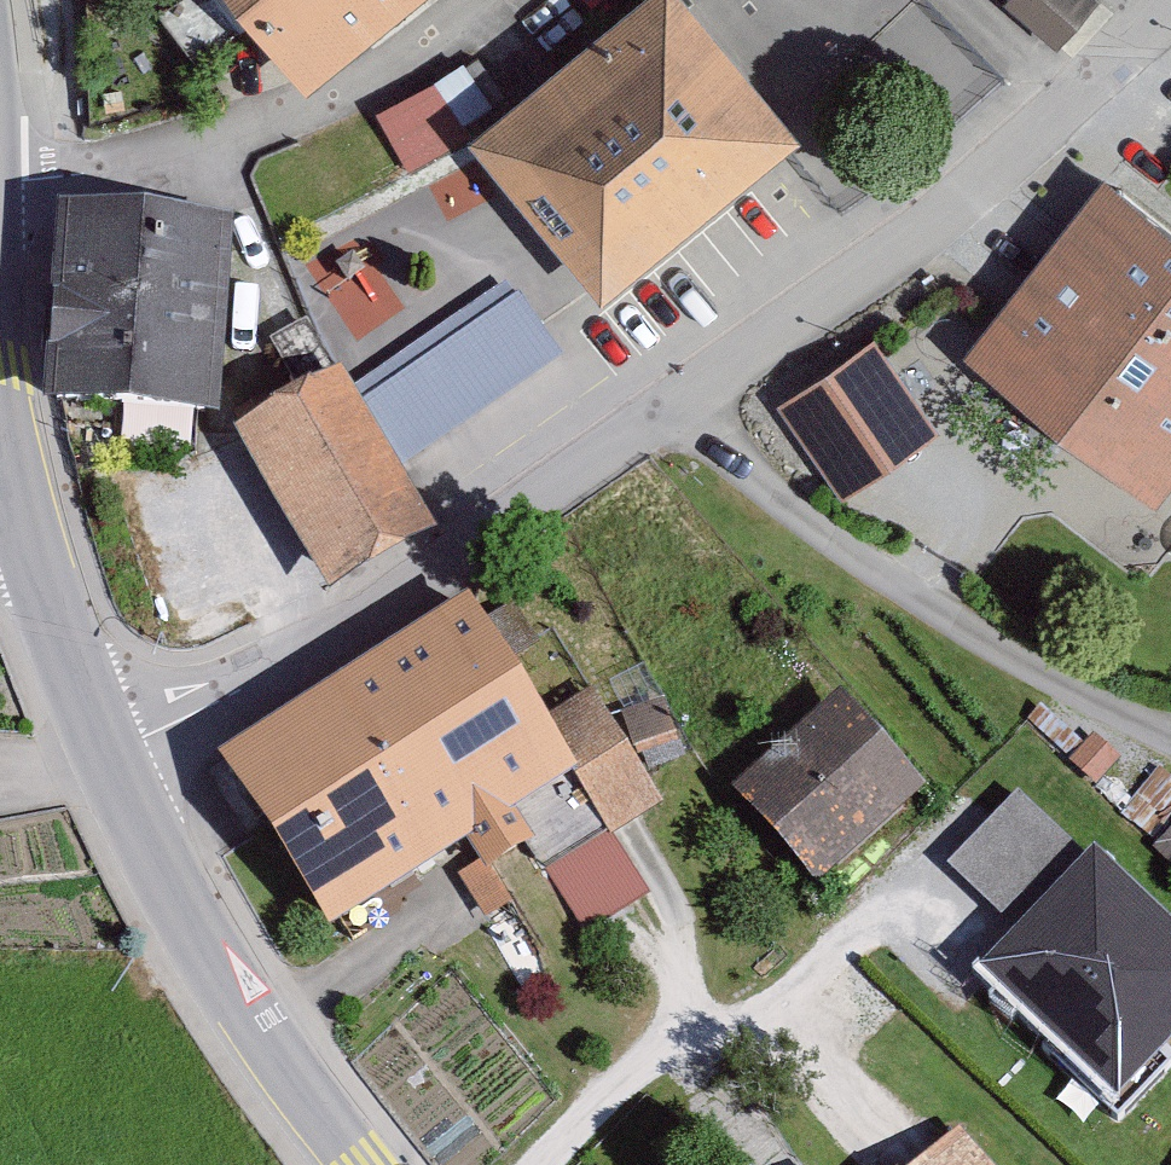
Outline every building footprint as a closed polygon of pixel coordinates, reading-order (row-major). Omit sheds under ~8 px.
[(315,78),(419,0),(256,0),(315,78)] [(489,142),(620,297),(813,136),(699,0),(660,0),(489,142)] [(1093,0),(1020,0),(1012,10),(1062,51),(1099,5),(1093,0)] [(459,154),(427,94),(373,122),(405,182),(459,154)] [(1111,181),(975,358),(1164,503),(1170,494),(1170,228),(1111,181)] [(227,422),(242,229),(77,216),(61,409),(227,422)] [(443,536),(411,478),(567,369),(524,308),(517,313),(505,296),(361,398),(353,383),(253,438),(340,593),(443,536)] [(940,442),(879,350),(782,415),(843,507),(940,442)] [(544,726),(475,618),(240,767),(348,935),(478,853),(495,881),(539,852),(521,824),(580,786),(615,841),(666,808),(593,694),(544,726)] [(659,769),(692,752),(666,704),(633,722),(659,769)] [(924,791),(842,708),(749,799),(830,882),(924,791)] [(992,911),(1064,835),(1024,797),(952,872),(992,911)] [(1094,852),(984,973),(1119,1106),(1170,1051),(1170,928),(1094,852)] [(968,1138),(937,1164),(992,1164),(968,1138)]
